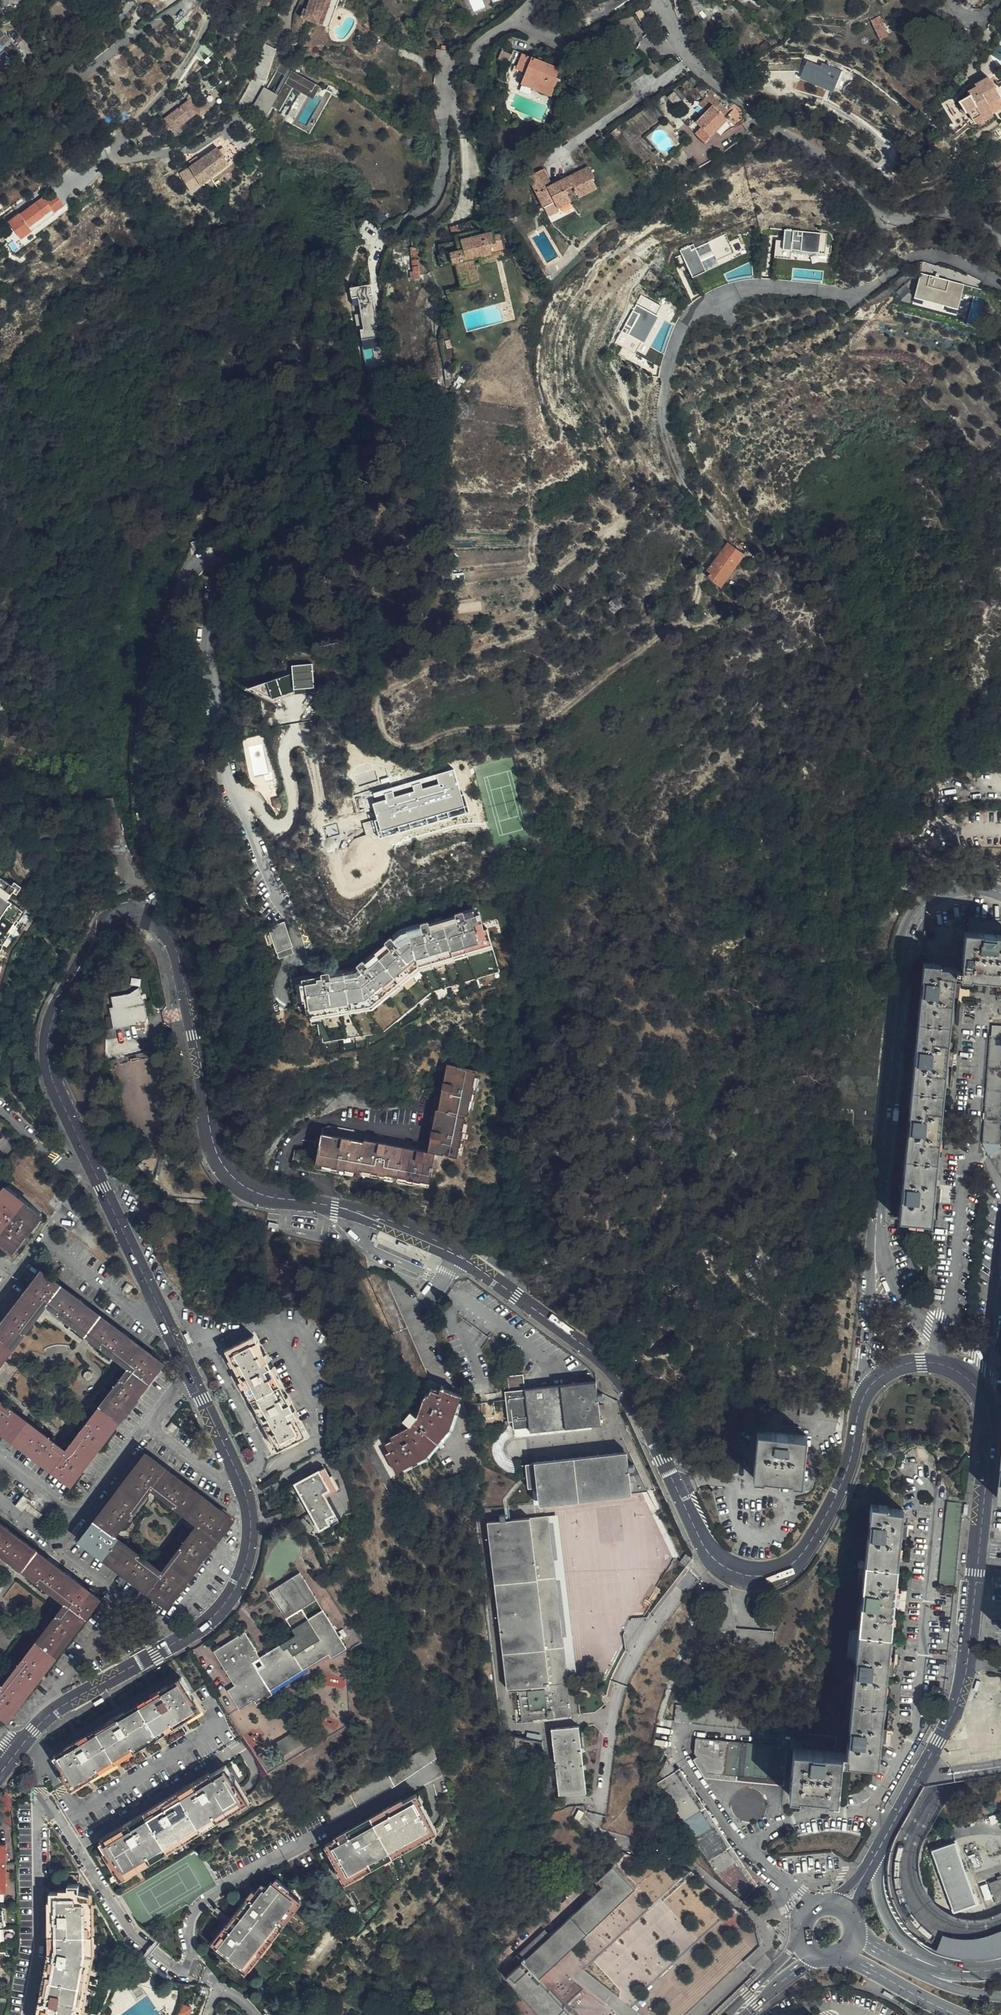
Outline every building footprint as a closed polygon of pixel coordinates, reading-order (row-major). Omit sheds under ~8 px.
[(159,0),(147,0),(143,4),(155,16),(165,5),(159,0)] [(306,13),(303,12),(300,20),(317,26),(326,0),(311,0),(306,13)] [(317,26),(325,29),(336,0),(326,0),(317,26)] [(878,19),(869,23),(877,43),(887,38),(883,27),(882,28),(878,19)] [(14,41),(0,24),(0,52),(14,41)] [(995,46),(991,54),(1000,59),(1000,57),(1000,50),(995,46)] [(523,82),(535,87),(538,82),(556,90),(561,78),(559,76),(562,68),(517,49),(511,62),(519,65),(518,68),(528,72),(523,82)] [(835,78),(842,60),(822,52),(820,57),(808,52),(803,65),(835,78)] [(291,66),(282,61),(276,74),(284,78),(275,96),(266,91),(256,111),(268,118),(272,110),(280,114),(292,90),(309,98),(316,86),(288,71),(291,66)] [(987,78),(974,85),(976,89),(969,92),(971,95),(959,102),(966,114),(968,112),(975,124),(1000,109),(1000,101),(987,78)] [(711,92),(699,81),(695,85),(700,92),(701,90),(708,96),(711,92)] [(538,82),(535,87),(554,95),(556,90),(538,82)] [(316,86),(309,98),(311,99),(314,101),(316,96),(320,88),(316,86)] [(680,102),(673,93),(667,98),(675,107),(680,102)] [(712,106),(724,116),(731,109),(714,96),(706,105),(710,108),(712,106)] [(188,102),(186,99),(163,117),(165,120),(167,123),(172,128),(174,131),(197,113),(188,102)] [(201,102),(193,108),(197,113),(200,117),(208,111),(201,102)] [(735,127),(752,116),(747,112),(738,105),(726,118),(724,116),(712,106),(710,108),(697,122),(700,126),(696,130),(707,141),(717,131),(727,120),(735,127)] [(721,135),(735,127),(727,120),(717,131),(721,135)] [(190,167),(201,186),(231,161),(226,153),(223,155),(218,149),(190,167)] [(622,161),(619,156),(612,161),(616,165),(622,161)] [(192,193),(201,186),(190,167),(180,174),(192,193)] [(563,210),(602,190),(597,181),(599,180),(593,169),(556,188),(547,172),(533,179),(549,211),(561,205),(563,210)] [(54,217),(64,209),(54,196),(45,203),(43,199),(22,214),(21,213),(6,224),(21,243),(55,218),(54,217)] [(490,217),(486,203),(473,208),(477,222),(490,217)] [(513,259),(508,244),(499,247),(497,237),(482,241),(479,227),(464,230),(466,239),(461,240),(462,245),(447,250),(449,259),(446,260),(449,271),(464,266),(471,291),(487,286),(483,269),(513,259)] [(828,234),(786,229),(784,248),(826,253),(828,234)] [(695,243),(681,250),(694,277),(747,252),(741,237),(730,242),(726,234),(697,248),(695,243)] [(411,269),(412,278),(421,278),(420,269),(411,269)] [(965,285),(922,273),(915,297),(958,309),(965,285)] [(380,335),(372,283),(353,286),(353,289),(351,289),(358,338),(380,335)] [(638,353),(663,305),(641,294),(616,342),(638,353)] [(720,586),(745,552),(729,541),(707,569),(711,572),(709,576),(720,586)] [(753,573),(762,561),(755,556),(746,567),(753,573)] [(753,573),(757,577),(760,579),(769,567),(762,561),(753,573)] [(685,588),(677,582),(672,588),(680,594),(685,588)] [(744,610),(740,604),(732,610),(732,612),(735,615),(744,610)] [(295,689),(316,687),(314,662),(293,664),(295,689)] [(296,691),(293,676),(270,681),(273,696),(296,691)] [(290,793),(288,784),(278,786),(280,795),(290,793)] [(22,915),(8,905),(15,895),(15,891),(0,880),(0,947),(22,915)] [(438,977),(504,958),(492,915),(488,916),(483,900),(468,904),(466,899),(458,901),(460,907),(432,915),(431,909),(423,911),(425,917),(408,921),(398,929),(395,924),(387,930),(391,935),(369,951),(366,948),(360,952),(362,955),(356,960),(332,964),(331,959),(325,960),(325,965),(303,969),(307,990),(310,989),(312,999),(315,999),(315,1003),(319,1002),(322,1025),(378,1015),(438,977)] [(273,913),(284,944),(298,939),(288,908),(273,913)] [(928,923),(924,954),(915,1047),(899,1220),(931,1223),(945,1082),(956,975),(961,975),(961,978),(970,979),(971,978),(999,980),(999,983),(1000,983),(1000,922),(966,918),(965,926),(928,923)] [(146,994),(139,978),(130,984),(112,987),(114,998),(110,998),(114,1019),(150,1012),(148,1007),(146,994)] [(152,993),(146,994),(148,1007),(155,1005),(152,993)] [(999,1143),(1000,1110),(1000,1026),(992,1025),(991,1036),(989,1036),(982,1142),(999,1143)] [(295,1168),(317,1171),(361,1178),(363,1166),(428,1177),(432,1149),(460,1153),(463,1140),(458,1139),(460,1126),(465,1127),(468,1110),(470,1110),(472,1095),(469,1095),(471,1080),(474,1080),(477,1066),(447,1061),(442,1090),(439,1104),(436,1103),(430,1147),(367,1137),(367,1131),(330,1125),(324,1127),(324,1133),(322,1139),(314,1138),(312,1146),(299,1144),(296,1158),(295,1168)] [(1000,1147),(988,1155),(1000,1175),(1000,1148),(1000,1147)] [(42,1215),(7,1188),(0,1197),(0,1239),(15,1250),(42,1215)] [(42,1273),(0,1328),(0,1367),(47,1305),(129,1369),(67,1453),(0,1401),(0,1430),(72,1485),(117,1423),(162,1364),(42,1273)] [(382,1308),(418,1387),(425,1384),(429,1382),(387,1285),(389,1278),(367,1273),(372,1284),(382,1308)] [(306,1436),(254,1337),(226,1351),(278,1451),(306,1436)] [(508,1375),(510,1389),(525,1387),(524,1373),(508,1375)] [(602,1426),(597,1383),(526,1392),(530,1435),(602,1426)] [(425,1384),(418,1387),(413,1399),(419,1402),(425,1384)] [(450,1429),(462,1396),(444,1389),(444,1388),(442,1387),(440,1393),(431,1390),(430,1394),(428,1393),(427,1396),(429,1397),(421,1420),(418,1417),(416,1418),(410,1413),(404,1421),(410,1427),(408,1428),(392,1438),(393,1441),(385,1446),(390,1454),(386,1456),(396,1474),(428,1456),(450,1429)] [(782,1426),(766,1424),(765,1431),(758,1431),(753,1478),(763,1479),(763,1476),(792,1479),(792,1482),(802,1482),(806,1436),(799,1435),(799,1427),(782,1426)] [(632,1495),(627,1453),(527,1466),(530,1489),(539,1488),(542,1506),(632,1495)] [(168,1606),(233,1520),(147,1455),(81,1541),(168,1606)] [(337,1519),(323,1493),(334,1486),(324,1468),(295,1485),(321,1529),(337,1519)] [(15,1506),(25,1513),(33,1503),(23,1496),(15,1506)] [(940,1584),(955,1586),(964,1502),(949,1501),(940,1584)] [(888,1505),(871,1504),(859,1627),(847,1752),(834,1751),(836,1736),(803,1733),(801,1747),(793,1747),(789,1795),(800,1796),(800,1794),(828,1796),(828,1798),(838,1799),(842,1757),(877,1761),(892,1606),(902,1509),(888,1508),(888,1505)] [(572,1717),(549,1518),(489,1524),(504,1661),(507,1690),(518,1689),(522,1723),(572,1717)] [(9,1719),(27,1696),(100,1600),(0,1523),(0,1552),(68,1605),(30,1655),(4,1689),(0,1685),(0,1713),(9,1719)] [(1000,1585),(1000,1571),(994,1571),(993,1584),(1000,1585)] [(318,1600),(300,1572),(270,1592),(297,1635),(261,1657),(258,1653),(258,1652),(246,1632),(214,1653),(235,1688),(229,1692),(241,1711),(256,1703),(258,1706),(273,1697),(271,1693),(329,1656),(331,1659),(349,1648),(324,1609),(310,1619),(303,1609),(318,1600)] [(773,1632),(735,1628),(735,1643),(772,1646),(773,1632)] [(100,1773),(202,1711),(181,1679),(160,1693),(106,1725),(53,1757),(71,1785),(72,1784),(75,1789),(100,1773)] [(573,1714),(580,1714),(580,1703),(572,1703),(573,1714)] [(797,1718),(676,1706),(675,1721),(795,1733),(795,1729),(797,1718)] [(586,1793),(579,1727),(551,1731),(559,1796),(586,1793)] [(308,1728),(282,1737),(289,1757),(315,1747),(308,1728)] [(785,1780),(788,1747),(696,1738),(695,1753),(707,1773),(785,1780)] [(755,1889),(675,1770),(676,1770),(668,1758),(656,1780),(700,1845),(720,1875),(745,1898),(755,1889)] [(155,1857),(245,1802),(233,1783),(236,1781),(227,1767),(100,1843),(120,1877),(155,1857)] [(767,1807),(767,1804),(766,1800),(763,1794),(762,1792),(758,1789),(755,1788),(747,1787),(743,1788),(741,1790),(737,1793),(734,1797),(733,1800),(733,1804),(733,1809),(737,1815),(740,1818),(743,1820),(747,1821),(751,1821),(754,1821),(758,1819),(762,1816),(765,1811),(767,1807)] [(335,1862),(345,1879),(431,1830),(425,1820),(429,1817),(416,1794),(327,1845),(336,1861),(335,1862)] [(955,1842),(932,1851),(954,1912),(977,1903),(955,1842)] [(596,1924),(622,1900),(633,1889),(623,1878),(612,1866),(595,1882),(600,1888),(576,1911),(556,1930),(549,1936),(544,1930),(520,1953),(510,1963),(515,1968),(504,1979),(530,2006),(538,2014),(570,2014),(553,1996),(537,1980),(572,1947),(596,1924)] [(68,1884),(79,1884),(79,1873),(65,1874),(65,1884),(68,1884)] [(211,1944),(242,1971),(295,1909),(283,1897),(289,1890),(277,1879),(273,1883),(271,1882),(266,1888),(263,1886),(211,1944)] [(1000,1903),(1000,1879),(989,1883),(997,1904),(1000,1903)] [(79,1884),(68,1884),(68,1892),(50,1891),(50,1952),(39,2014),(79,2014),(91,1946),(90,1891),(79,1891),(79,1884)] [(992,1934),(986,1936),(980,1937),(976,1938),(971,1938),(965,1939),(959,1938),(951,1937),(944,1935),(941,1942),(937,1951),(946,1954),(963,1958),(980,1958),(996,1956),(1000,1955),(1000,1931),(992,1934)] [(191,1985),(183,1985),(182,1993),(190,1994),(191,1985)] [(191,2008),(183,2005),(179,2014),(189,2014),(191,2008)]
